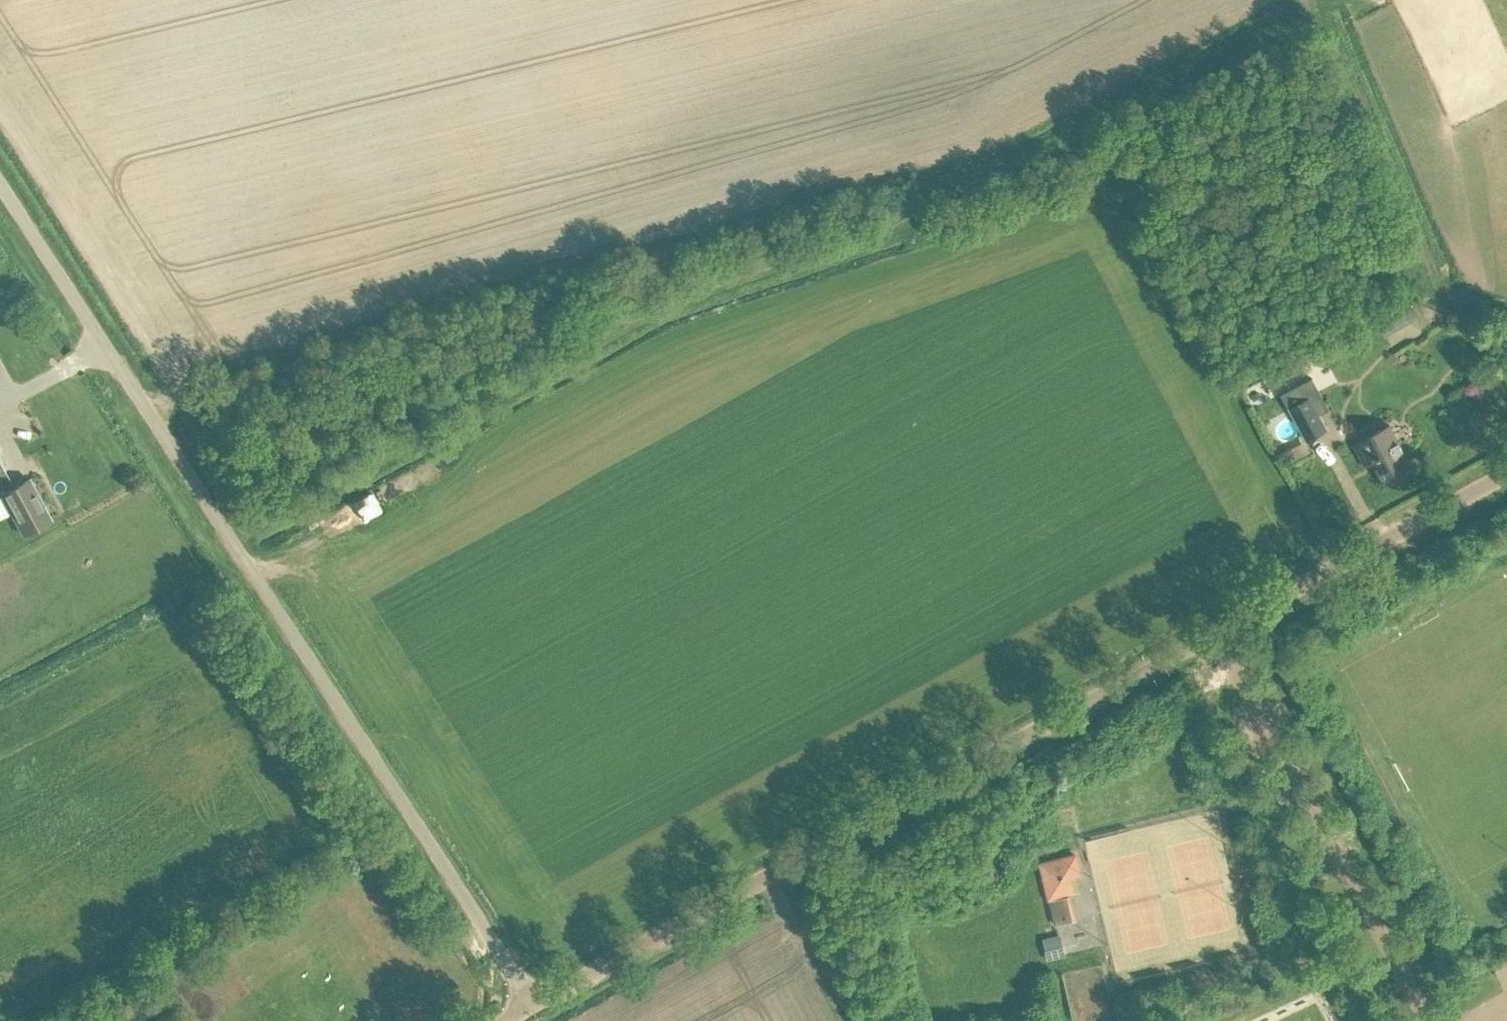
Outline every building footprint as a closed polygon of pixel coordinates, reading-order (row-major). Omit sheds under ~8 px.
[(1412,303),(1376,321),(1385,336),(1419,317),(1412,303)] [(1462,322),(1459,330),(1478,337),(1481,329),(1462,322)] [(1303,382),(1282,394),(1289,406),(1290,407),(1306,438),(1327,427),(1311,397),(1311,396),(1303,382)] [(1413,467),(1389,422),(1353,441),(1365,464),(1373,460),(1385,482),(1413,467)] [(2,496),(24,535),(52,520),(30,479),(15,487),(5,470),(0,461),(0,497),(2,496)] [(342,508),(350,524),(376,511),(367,495),(342,508)] [(1070,875),(1081,872),(1077,854),(1041,863),(1050,898),(1074,892),(1070,875)] [(1059,934),(1043,938),(1048,957),(1064,953),(1059,934)]
